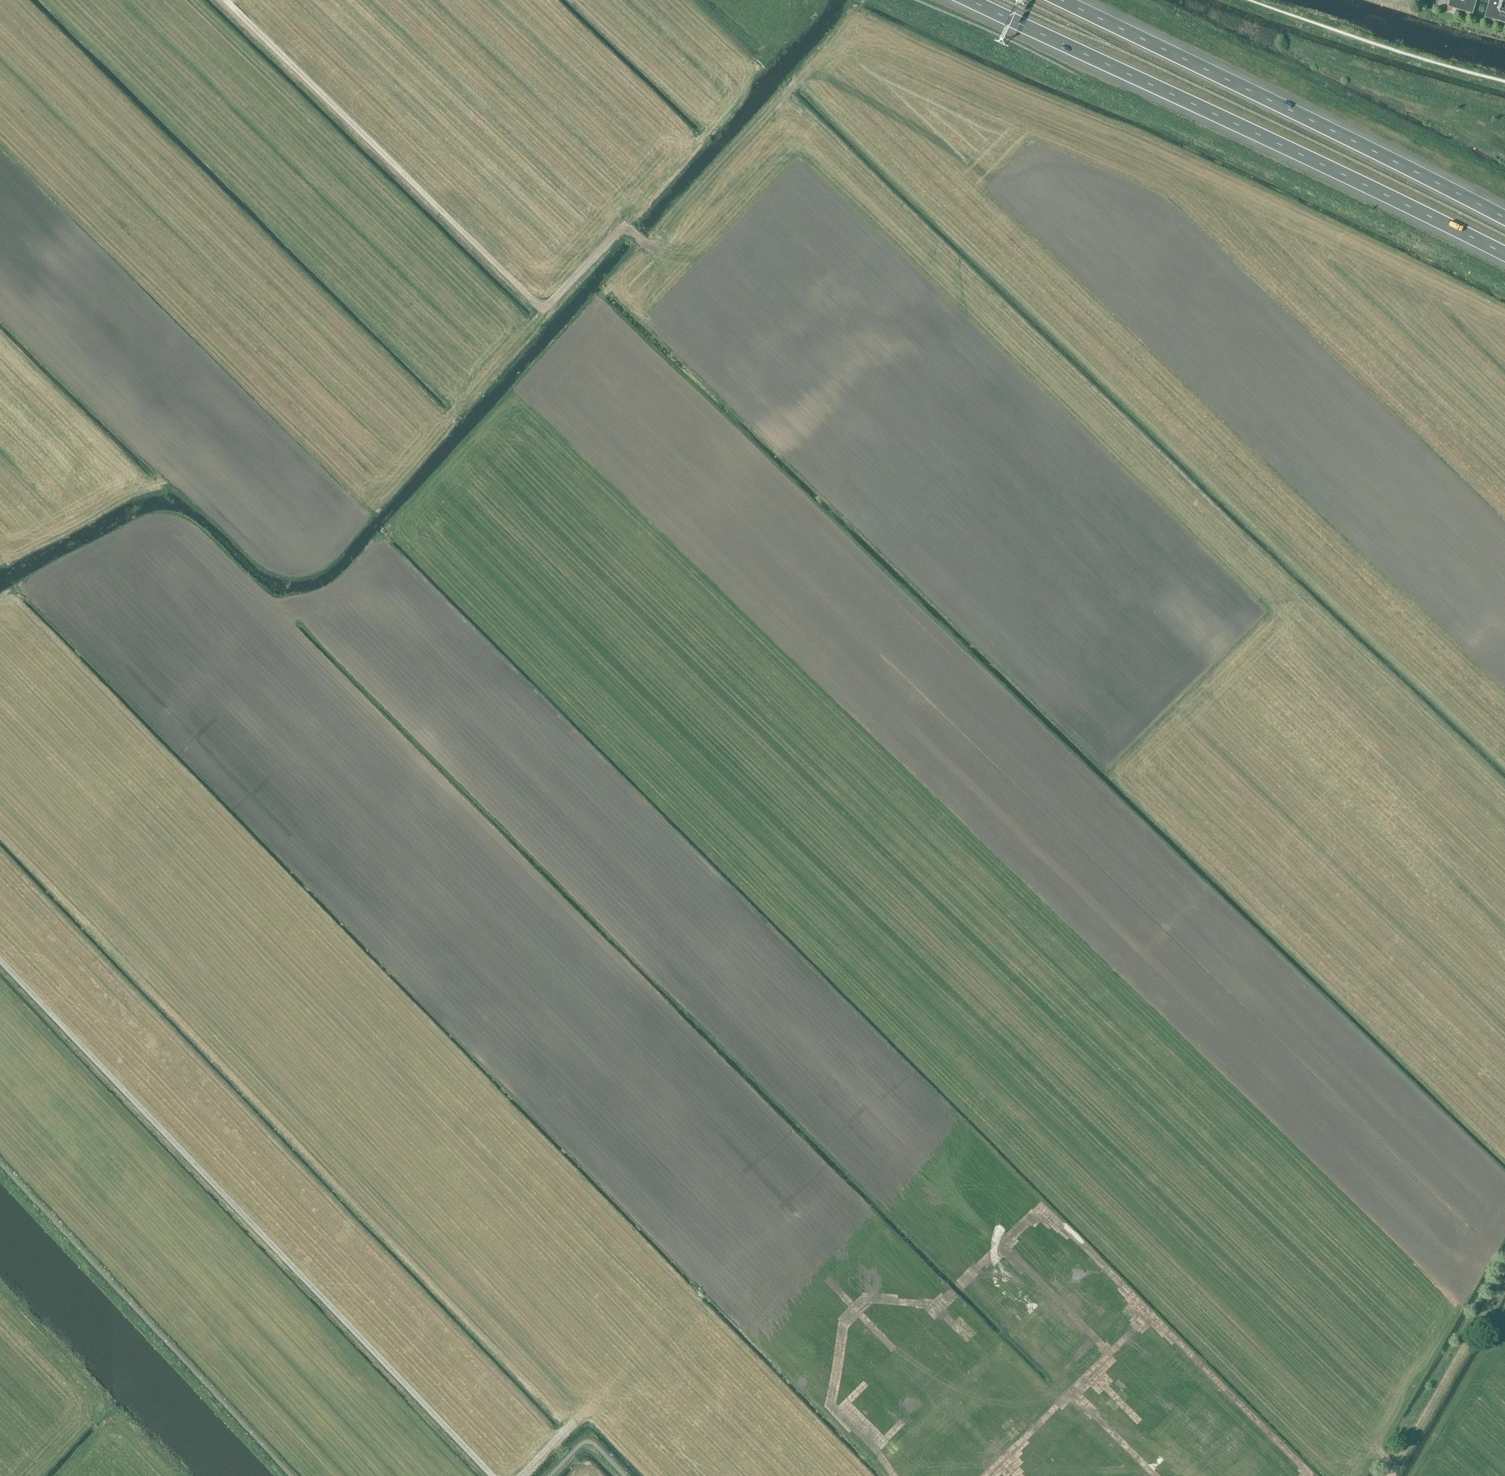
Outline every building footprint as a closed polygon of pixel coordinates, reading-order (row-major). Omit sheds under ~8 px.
[(1447,10),(1462,14),(1472,17),(1477,0),(1450,0),(1447,10)] [(1489,1),(1484,20),(1494,23),(1494,24),(1504,27),(1504,0),(1484,0),(1489,1)]
